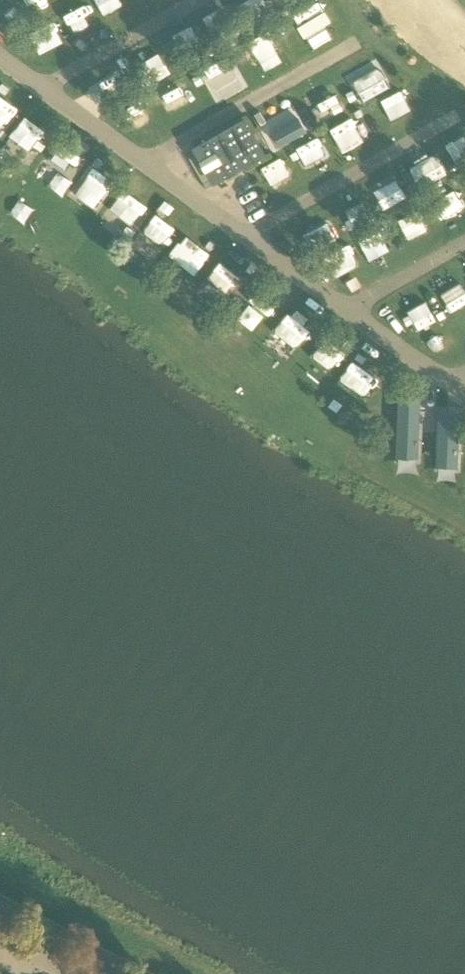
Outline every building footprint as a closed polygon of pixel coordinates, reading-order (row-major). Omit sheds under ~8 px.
[(247,169),(268,157),(247,120),(226,132),(194,150),(215,187),(247,169)] [(445,144),(454,163),(464,158),(464,136),(464,135),(445,144)] [(408,167),(418,187),(446,175),(437,154),(408,167)] [(426,206),(438,225),(464,209),(464,207),(454,189),(426,206)] [(394,222),(405,241),(424,230),(414,211),(394,222)] [(449,315),(464,304),(464,287),(461,281),(437,297),(449,315)] [(422,303),(403,316),(414,333),(433,320),(422,303)] [(430,339),(437,359),(458,351),(451,332),(430,339)] [(459,470),(460,405),(437,405),(436,470),(459,470)]
